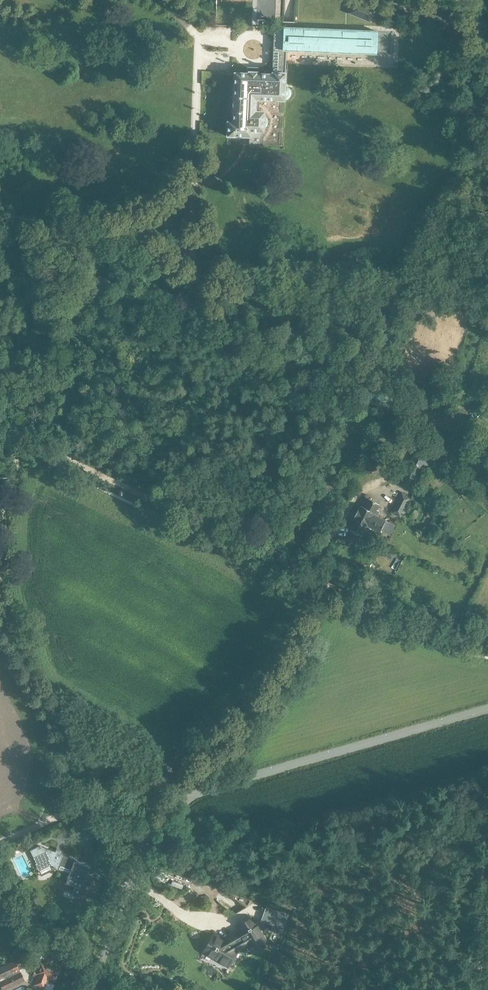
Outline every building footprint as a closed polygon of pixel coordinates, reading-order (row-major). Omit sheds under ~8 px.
[(264,115),(263,115),(264,111),(258,111),(258,100),(284,101),(284,100),(287,99),(289,96),(290,93),(290,90),(287,87),(284,86),(286,49),(377,53),(378,26),(378,11),(374,9),(353,0),(352,0),(295,0),(294,22),(283,22),(283,30),(274,30),(274,27),(275,27),(275,26),(273,26),(272,74),(256,73),(256,71),(248,71),(248,73),(233,73),(232,98),(231,98),(231,111),(232,111),(232,122),(227,121),(226,136),(252,137),(263,138),(263,128),(264,128),(266,126),(268,122),(267,118),(264,115)] [(388,425),(384,434),(395,440),(399,432),(388,425)] [(402,493),(392,512),(402,517),(412,498),(402,493)] [(364,536),(369,526),(373,529),(372,531),(379,534),(386,521),(377,516),(380,510),(377,509),(380,504),(369,498),(365,507),(361,505),(360,507),(357,512),(358,512),(356,516),(355,516),(353,521),(349,528),(364,536)] [(39,846),(29,850),(38,869),(48,864),(57,868),(59,864),(71,868),(66,882),(75,886),(72,894),(81,897),(92,883),(93,881),(85,875),(89,866),(80,863),(79,865),(74,863),(75,859),(39,846)] [(266,906),(260,920),(273,924),(271,928),(273,928),(273,929),(273,931),(277,933),(280,932),(280,931),(282,931),(288,914),(266,906)] [(213,935),(204,951),(228,965),(237,949),(236,949),(246,943),(252,952),(266,944),(251,918),(237,926),(240,931),(223,941),(213,935)] [(0,967),(0,980),(20,969),(19,967),(24,964),(21,957),(0,967)] [(35,971),(34,976),(37,977),(34,984),(44,988),(48,976),(54,979),(58,970),(41,964),(38,972),(35,971)] [(0,980),(0,984),(3,989),(6,989),(26,981),(20,969),(0,980)]
